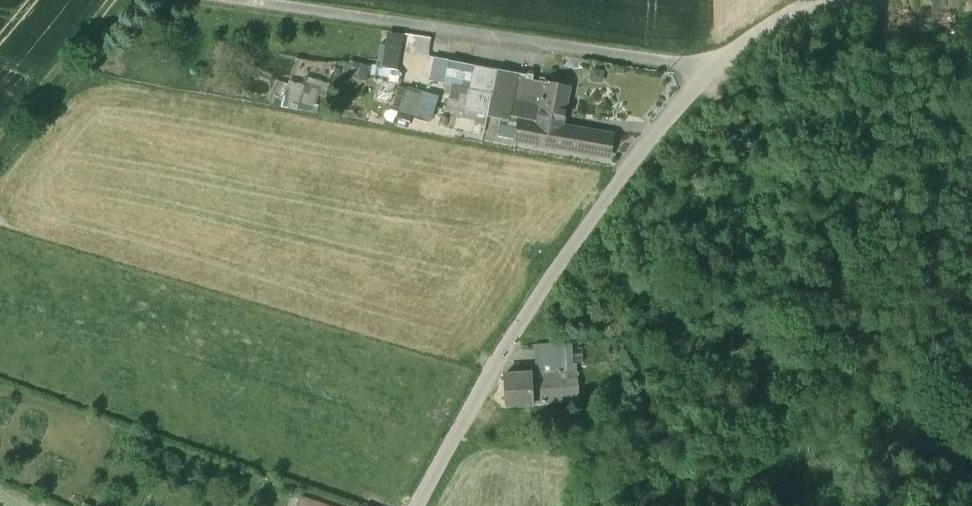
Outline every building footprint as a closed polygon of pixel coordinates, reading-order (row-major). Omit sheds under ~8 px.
[(683,17),(667,16),(667,30),(683,30),(683,17)] [(373,64),(395,68),(402,32),(386,29),(379,64),(359,61),(356,78),(371,80),(373,64)] [(526,74),(449,60),(444,84),(451,85),(447,102),(465,105),(463,111),(509,120),(519,122),(515,139),(534,143),(609,156),(613,135),(586,130),(586,133),(561,129),(569,87),(549,83),(550,81),(545,80),(544,82),(532,80),(534,74),(526,72),(526,74)] [(274,78),(268,101),(280,103),(285,81),(274,78)] [(311,111),(316,89),(287,81),(282,103),(311,111)] [(431,117),(437,95),(399,85),(393,106),(431,117)] [(560,359),(537,361),(537,368),(531,369),(531,374),(504,375),(506,405),(579,399),(577,368),(573,368),(572,342),(559,343),(560,359)] [(559,343),(536,345),(537,361),(560,359),(559,343)] [(299,498),(296,505),(323,505),(299,498)]
